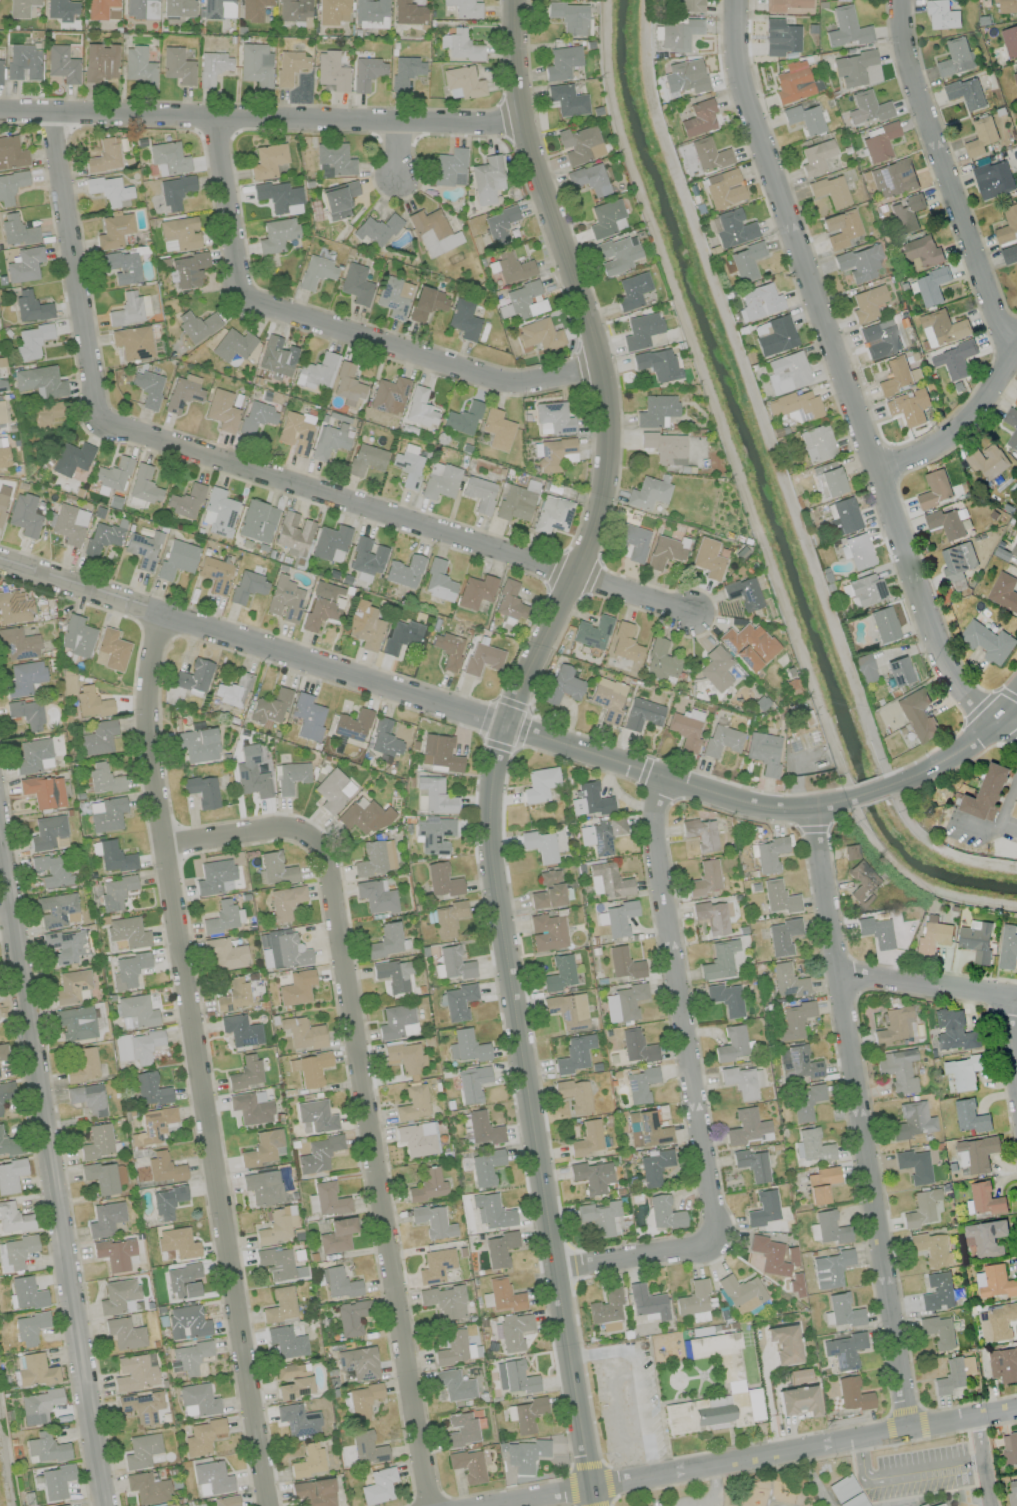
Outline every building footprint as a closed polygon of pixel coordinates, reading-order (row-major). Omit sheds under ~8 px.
[(28,18),(28,5),(40,5),(40,0),(9,0),(9,18),(28,18)] [(58,18),(58,22),(71,22),(71,14),(77,14),(78,0),(46,0),(46,18),(58,18)] [(118,20),(118,0),(87,0),(87,19),(118,20)] [(125,18),(157,18),(157,0),(126,0),(125,18)] [(195,0),(162,0),(161,16),(179,16),(194,16),(195,0)] [(202,18),(234,19),(234,0),(203,0),(202,18)] [(241,21),(261,22),(262,5),(272,6),(272,0),(241,0),(241,21)] [(278,21),(301,21),(301,27),(310,27),(310,0),(278,0),(278,21)] [(337,26),(337,20),(349,20),(349,0),(318,0),(317,26),(337,26)] [(354,27),(387,28),(387,0),(375,0),(370,0),(355,0),(354,27)] [(426,24),(426,5),(409,5),(409,0),(394,0),(393,24),(426,24)] [(481,2),(472,2),(472,0),(442,0),(442,5),(455,5),(455,18),(480,18),(481,2)] [(679,12),(702,12),(702,0),(679,0),(679,12)] [(810,0),(765,0),(765,12),(783,12),(783,7),(810,8),(810,0)] [(929,30),(960,28),(959,11),(949,11),(948,0),(943,0),(927,1),(929,30)] [(995,4),(1000,4),(1000,13),(1016,13),(1016,0),(995,0),(995,4)] [(588,35),(588,23),(587,23),(587,4),(547,3),(547,17),(562,17),(562,35),(588,35)] [(873,40),(870,25),(855,28),(850,4),(831,8),(835,30),(824,32),(827,46),(855,41),(855,44),(873,40)] [(702,34),(703,19),(683,18),(683,24),(660,23),(659,51),(688,51),(688,34),(702,34)] [(800,26),(783,25),(783,19),(766,18),(765,56),(782,56),(782,51),(799,52),(800,26)] [(483,60),(483,45),(466,45),(466,27),(453,27),(452,35),(439,35),(439,48),(448,48),(447,59),(483,60)] [(1001,30),(1008,61),(1016,59),(1016,27),(1001,30)] [(939,78),(978,68),(974,54),(969,55),(964,37),(945,42),(950,59),(935,63),(939,78)] [(266,44),(240,43),(239,80),(256,81),(256,88),(271,88),(272,53),(266,52),(266,44)] [(84,44),(84,82),(99,82),(99,78),(116,79),(117,44),(106,44),(106,45),(84,44)] [(67,45),(47,45),(46,75),(63,76),(63,84),(78,84),(79,59),(67,58),(67,45)] [(548,49),(550,65),(544,66),(545,81),(570,78),(568,66),(581,65),(579,45),(548,49)] [(39,79),(40,46),(8,46),(8,79),(23,79),(39,79)] [(156,63),(145,62),(145,46),(124,46),(124,80),(139,80),(139,87),(155,88),(156,63)] [(162,77),(178,78),(178,85),(194,85),(194,60),(182,60),(182,47),(162,46),(162,77)] [(316,84),(333,84),(333,92),(347,92),(348,67),(338,67),(338,51),(317,50),(316,84)] [(834,77),(840,76),(841,88),(865,85),(863,66),(876,65),(875,51),(832,57),(834,77)] [(276,87),(291,87),(291,70),(308,70),(309,53),(277,52),(276,87)] [(214,88),(214,71),(231,71),(231,54),(200,54),(199,88),(214,88)] [(406,92),(407,76),(424,76),(424,58),(392,58),(392,91),(406,92)] [(708,90),(700,58),(667,65),(668,73),(662,74),(666,92),(690,87),(691,94),(708,90)] [(385,77),(386,60),(353,59),(353,93),(368,93),(368,77),(385,77)] [(443,70),(447,100),(485,94),(483,79),(474,81),(472,65),(443,70)] [(814,93),(805,65),(773,75),(778,90),(774,91),(778,104),(814,93)] [(986,107),(977,78),(960,83),(959,81),(942,86),(947,101),(962,97),(967,113),(986,107)] [(558,117),(588,114),(586,93),(573,95),(572,84),(546,86),(547,101),(556,100),(558,117)] [(894,115),(889,100),(874,105),(869,88),(850,95),(855,109),(846,112),(850,125),(873,117),(875,121),(894,115)] [(692,116),(679,121),(685,138),(716,128),(711,113),(715,112),(710,97),(688,105),(692,116)] [(816,105),(799,110),(798,105),(781,110),(786,125),(800,120),(806,137),(824,131),(816,105)] [(983,146),(999,141),(991,116),(972,122),(978,140),(963,144),(968,159),(985,153),(983,146)] [(860,139),(869,164),(892,156),(886,140),(900,135),(895,121),(867,130),(869,136),(860,139)] [(604,155),(595,124),(568,133),(566,129),(555,132),(561,151),(562,150),(567,166),(604,155)] [(28,165),(27,149),(18,150),(16,135),(0,137),(0,168),(28,165)] [(120,168),(116,136),(98,139),(100,156),(84,158),(86,173),(120,168)] [(713,152),(708,136),(690,142),(699,172),(733,161),(728,147),(713,152)] [(804,164),(800,165),(804,177),(826,171),(822,158),(835,154),(830,139),(799,149),(804,164)] [(147,144),(149,160),(156,159),(157,175),(190,172),(189,156),(179,157),(178,141),(147,144)] [(315,143),(316,164),(319,164),(319,177),(355,176),(355,159),(347,159),(346,142),(315,143)] [(287,163),(285,143),(254,147),(257,165),(249,166),(251,180),(276,176),(275,165),(287,163)] [(465,185),(465,147),(450,147),(450,155),(432,155),(432,185),(465,185)] [(485,164),(470,166),(476,205),(495,203),(493,190),(504,188),(499,154),(484,156),(485,164)] [(868,170),(877,200),(918,187),(909,157),(868,170)] [(972,170),(981,200),(1015,191),(1006,160),(972,170)] [(593,198),(609,194),(601,163),(565,172),(569,186),(584,183),(586,190),(591,189),(593,198)] [(712,209),(746,199),(736,167),(702,178),(712,209)] [(12,188),(29,185),(26,171),(0,175),(0,207),(14,205),(12,188)] [(807,184),(811,198),(826,194),(831,209),(849,204),(841,174),(807,184)] [(159,181),(164,212),(182,210),(179,193),(195,190),(193,175),(159,181)] [(105,208),(128,206),(127,198),(133,198),(131,186),(120,187),(119,176),(85,180),(87,193),(103,191),(105,208)] [(300,186),(287,188),(286,181),(252,186),(254,200),(269,198),(271,216),(300,211),(299,204),(303,203),(300,186)] [(327,222),(349,216),(344,198),(359,195),(355,181),(319,190),(327,222)] [(919,230),(913,212),(926,208),(922,194),(887,205),(898,237),(919,230)] [(627,229),(619,199),(589,206),(594,224),(588,226),(591,238),(627,229)] [(993,230),(998,246),(1016,240),(1016,204),(1002,208),(1007,226),(993,230)] [(482,216),(491,245),(509,240),(504,224),(519,219),(515,206),(482,216)] [(759,236),(753,219),(744,223),(739,207),(714,215),(720,231),(714,232),(720,249),(759,236)] [(463,242),(458,230),(450,234),(438,208),(422,216),(419,209),(407,215),(427,259),(463,242)] [(861,234),(853,209),(838,213),(819,219),(823,232),(836,228),(837,233),(825,236),(829,251),(847,246),(845,239),(861,234)] [(5,246),(39,241),(37,226),(20,228),(17,211),(0,214),(5,246)] [(363,235),(379,249),(402,222),(391,212),(380,226),(366,215),(350,234),(358,240),(363,235)] [(134,232),(130,213),(100,218),(103,234),(95,235),(98,250),(122,246),(120,235),(134,232)] [(159,221),(163,252),(200,247),(198,230),(196,216),(159,221)] [(262,222),(265,239),(257,240),(259,255),(284,251),(282,240),(298,238),(295,217),(262,222)] [(593,247),(603,277),(632,268),(630,260),(641,257),(634,234),(593,247)] [(899,245),(904,262),(911,259),(915,271),(944,262),(939,246),(934,248),(930,235),(899,245)] [(728,252),(738,283),(757,277),(752,260),(766,255),(761,242),(728,252)] [(878,277),(873,260),(881,258),(877,244),(832,257),(836,272),(847,268),(852,284),(878,277)] [(1016,244),(999,251),(1005,266),(1016,262),(1016,245),(1016,244)] [(43,262),(42,247),(16,250),(18,262),(5,263),(8,282),(38,279),(36,262),(43,262)] [(497,270),(502,285),(536,273),(531,259),(515,265),(509,249),(495,254),(498,259),(486,263),(490,273),(497,270)] [(140,282),(136,251),(102,255),(104,271),(112,270),(114,285),(140,282)] [(176,289),(201,286),(198,268),(209,267),(207,253),(166,258),(169,282),(175,281),(176,289)] [(297,288),(311,293),(316,276),(333,281),(338,265),(307,255),(297,288)] [(338,292),(353,296),(351,303),(367,308),(373,283),(363,280),(366,267),(347,262),(338,292)] [(943,303),(938,285),(951,281),(947,269),(915,278),(924,309),(943,303)] [(652,289),(646,271),(618,280),(624,300),(616,302),(620,312),(643,304),(639,293),(652,289)] [(403,321),(412,285),(382,277),(375,304),(390,308),(387,317),(403,321)] [(504,290),(508,303),(496,307),(499,318),(513,314),(515,320),(546,311),(542,297),(537,280),(504,290)] [(779,293),(774,295),(770,282),(738,292),(743,308),(737,310),(741,322),(784,308),(779,293)] [(855,324),(878,317),(874,305),(887,300),(882,284),(850,294),(855,309),(851,311),(855,324)] [(445,312),(449,295),(416,287),(408,320),(423,324),(427,307),(445,312)] [(16,320),(53,318),(52,302),(31,303),(30,289),(15,289),(16,320)] [(147,295),(135,296),(134,290),(121,291),(123,309),(107,311),(109,324),(150,319),(147,295)] [(475,342),(480,319),(470,316),(473,302),(454,297),(448,324),(458,326),(456,338),(475,342)] [(192,344),(221,324),(213,312),(197,322),(188,308),(174,318),(192,344)] [(930,349),(971,334),(966,319),(950,325),(945,308),(919,317),(930,349)] [(626,318),(629,335),(622,337),(625,351),(650,346),(648,335),(662,332),(659,312),(626,318)] [(754,338),(760,358),(798,345),(787,313),(766,321),(770,333),(754,338)] [(515,327),(523,353),(533,349),(531,344),(538,343),(541,352),(565,344),(560,328),(552,331),(547,316),(515,327)] [(902,349),(890,318),(857,330),(862,344),(877,339),(883,355),(902,349)] [(40,358),(38,340),(53,338),(52,324),(17,329),(19,346),(14,346),(16,361),(40,358)] [(153,357),(148,325),(110,331),(112,347),(120,346),(123,362),(153,357)] [(233,353),(243,360),(257,340),(245,331),(241,336),(225,325),(207,350),(226,363),(233,353)] [(282,337),(266,333),(257,367),(272,372),(270,378),(279,381),(282,371),(290,373),(297,348),(287,345),(284,354),(278,352),(282,337)] [(969,376),(964,358),(977,354),(973,342),(929,355),(933,368),(945,365),(951,382),(969,376)] [(631,354),(633,372),(652,369),(654,383),(682,379),(680,367),(674,368),(671,348),(631,354)] [(328,389),(339,355),(322,350),(318,366),(301,360),(294,383),(314,389),(315,385),(328,389)] [(811,382),(801,350),(766,361),(770,374),(766,375),(772,395),(811,382)] [(880,395),(923,381),(919,368),(909,371),(903,355),(885,361),(890,378),(876,383),(880,395)] [(366,385),(350,380),(355,365),(340,361),(331,394),(343,397),(341,404),(352,407),(355,397),(362,399),(366,385)] [(67,395),(65,380),(57,381),(55,366),(12,371),(15,391),(35,388),(36,399),(67,395)] [(141,408),(155,411),(164,378),(134,370),(129,386),(145,391),(141,408)] [(204,390),(197,388),(200,378),(185,374),(183,379),(174,377),(164,411),(178,415),(182,399),(200,404),(204,390)] [(377,378),(368,408),(399,416),(409,380),(395,376),(393,383),(377,378)] [(428,389),(413,384),(403,419),(434,427),(439,410),(431,408),(431,406),(423,404),(428,389)] [(239,409),(228,406),(232,393),(213,387),(204,417),(219,422),(217,430),(232,434),(239,409)] [(887,417),(902,413),(907,429),(926,423),(922,409),(931,407),(925,388),(882,401),(887,417)] [(813,389),(793,395),(793,393),(764,400),(769,418),(786,413),(789,425),(821,416),(813,389)] [(644,396),(644,412),(636,412),(636,427),(666,427),(666,416),(677,416),(677,395),(644,396)] [(481,403),(468,400),(465,414),(446,410),(442,428),(473,435),(481,403)] [(48,418),(62,416),(60,401),(32,406),(36,430),(50,428),(48,418)] [(239,433),(252,436),(257,421),(274,426),(278,409),(248,401),(239,433)] [(550,433),(574,432),(573,417),(565,417),(564,402),(535,403),(536,424),(549,424),(550,433)] [(500,419),(502,411),(487,406),(480,430),(491,434),(487,446),(506,452),(515,423),(500,419)] [(276,441),(293,446),(290,454),(304,458),(315,418),(285,409),(276,441)] [(1009,409),(1002,423),(1014,429),(1006,446),(1016,452),(1016,413),(1009,409)] [(825,423),(798,432),(809,464),(837,455),(825,423)] [(310,458),(325,462),(329,446),(346,451),(352,429),(338,425),(336,429),(319,424),(310,458)] [(6,437),(0,438),(0,468),(9,467),(6,437)] [(538,440),(540,473),(560,472),(560,462),(576,462),(575,439),(538,440)] [(94,447),(80,441),(77,448),(61,442),(50,471),(68,478),(73,466),(85,471),(94,447)] [(387,451),(356,442),(346,474),(360,478),(364,466),(381,471),(387,451)] [(1010,466),(994,443),(979,453),(977,449),(964,458),(974,473),(979,469),(988,482),(1010,466)] [(415,491),(423,457),(414,455),(415,448),(403,445),(401,455),(393,453),(389,467),(405,470),(401,488),(415,491)] [(91,483),(98,485),(96,492),(105,495),(107,488),(122,492),(132,459),(118,455),(113,470),(97,465),(91,483)] [(419,496),(434,501),(436,493),(451,498),(461,470),(431,460),(419,496)] [(812,468),(823,499),(845,491),(835,460),(812,468)] [(152,466),(137,462),(128,495),(158,504),(163,488),(146,483),(152,466)] [(916,496),(921,511),(938,506),(937,503),(953,498),(943,468),(923,474),(927,485),(928,484),(930,491),(916,496)] [(474,512),(488,516),(496,483),(465,476),(461,494),(477,498),(474,512)] [(629,488),(625,504),(649,511),(652,500),(665,504),(671,484),(641,476),(637,491),(629,488)] [(194,518),(204,485),(190,481),(185,498),(168,493),(164,509),(194,518)] [(527,521),(538,484),(527,481),(524,489),(505,483),(495,517),(508,521),(510,516),(527,521)] [(10,487),(0,485),(0,526),(10,487)] [(238,502),(223,498),(225,490),(210,486),(200,522),(208,524),(206,532),(228,538),(238,502)] [(19,535),(35,539),(42,516),(32,513),(36,497),(15,492),(6,524),(21,528),(19,535)] [(573,503),(542,494),(532,531),(547,535),(549,528),(565,532),(573,503)] [(835,536),(861,528),(852,496),(825,505),(835,536)] [(278,507),(246,500),(237,536),(269,543),(278,507)] [(88,511),(58,503),(56,513),(49,512),(44,529),(64,535),(62,543),(78,548),(88,511)] [(274,544),(286,547),(285,554),(304,559),(314,522),(299,518),(300,514),(283,510),(274,544)] [(923,515),(928,531),(942,527),(946,542),(966,536),(964,529),(970,527),(968,522),(961,524),(957,510),(942,514),(941,510),(923,515)] [(93,521),(83,555),(96,558),(100,543),(118,548),(126,520),(118,518),(115,527),(93,521)] [(650,532),(621,523),(615,543),(630,548),(627,560),(641,564),(650,532)] [(319,526),(310,555),(340,565),(351,529),(336,524),(334,531),(319,526)] [(844,558),(850,556),(852,570),(873,565),(867,533),(840,538),(844,558)] [(380,574),(387,547),(372,543),(373,539),(357,535),(348,569),(356,571),(355,579),(369,582),(371,572),(380,574)] [(646,567),(660,572),(665,557),(682,562),(689,539),(680,536),(678,541),(655,535),(646,567)] [(706,570),(703,577),(718,582),(728,550),(718,547),(719,542),(699,536),(690,565),(706,570)] [(157,578),(170,582),(174,568),(191,573),(199,547),(168,539),(157,578)] [(939,551),(951,593),(967,588),(962,571),(978,566),(970,542),(939,551)] [(414,589),(424,557),(410,553),(406,565),(389,560),(383,580),(414,589)] [(232,564),(201,556),(196,575),(212,579),(209,592),(224,596),(232,564)] [(445,561),(432,557),(421,593),(451,601),(457,581),(441,577),(445,561)] [(242,606),(247,591),(264,596),(269,579),(239,570),(229,602),(242,606)] [(1012,592),(1016,580),(1016,579),(999,571),(986,601),(1016,614),(1016,594),(1012,592)] [(880,577),(875,579),(873,573),(848,581),(856,608),(887,598),(880,577)] [(490,602),(497,579),(482,574),(480,581),(465,576),(456,605),(474,611),(478,598),(490,602)] [(266,612),(281,616),(280,620),(295,624),(305,590),(293,587),(295,580),(276,575),(266,612)] [(763,606),(752,575),(721,586),(726,600),(738,596),(744,613),(763,606)] [(519,582),(504,577),(493,612),(514,619),(516,616),(523,618),(528,605),(513,600),(519,582)] [(23,599),(22,590),(0,593),(0,624),(32,620),(30,599),(23,599)] [(319,618),(337,622),(343,600),(334,597),(333,602),(311,596),(302,629),(315,632),(319,618)] [(900,636),(890,605),(869,612),(879,643),(900,636)] [(359,648),(374,653),(384,622),(374,618),(377,610),(370,608),(365,623),(352,619),(347,635),(362,640),(359,648)] [(89,658),(95,628),(82,625),(83,617),(67,613),(60,647),(71,649),(70,654),(89,658)] [(577,620),(571,640),(602,651),(613,618),(599,613),(595,626),(577,620)] [(998,668),(1016,641),(1000,630),(997,635),(972,618),(958,638),(975,649),(977,645),(986,651),(983,657),(998,668)] [(382,653),(395,657),(399,642),(417,647),(422,627),(391,619),(382,653)] [(639,662),(644,646),(628,641),(632,624),(618,620),(608,653),(639,662)] [(733,633),(729,628),(718,637),(749,674),(779,649),(758,624),(752,629),(746,623),(733,633)] [(21,636),(20,626),(0,629),(0,645),(5,645),(6,660),(40,656),(37,634),(21,636)] [(118,630),(103,626),(91,663),(122,672),(131,643),(115,638),(118,630)] [(465,639),(441,632),(440,636),(434,634),(429,647),(446,652),(440,669),(454,673),(465,639)] [(681,659),(664,654),(668,640),(653,636),(642,674),(673,684),(681,659)] [(504,651),(472,641),(463,673),(476,677),(480,665),(498,670),(504,651)] [(732,680),(723,670),(732,662),(715,644),(704,654),(709,659),(697,671),(718,693),(732,680)] [(877,679),(869,652),(853,657),(862,684),(877,679)] [(912,681),(904,656),(884,662),(893,687),(912,681)] [(205,693),(213,663),(193,657),(189,674),(176,670),(172,685),(205,693)] [(45,682),(43,661),(9,664),(11,681),(5,681),(6,697),(32,695),(31,683),(45,682)] [(570,676),(573,668),(557,662),(543,702),(555,706),(560,694),(578,700),(584,682),(570,676)] [(243,706),(251,674),(238,671),(234,687),(215,682),(212,699),(243,706)] [(73,692),(76,676),(66,674),(64,690),(73,692)] [(615,727),(621,710),(618,709),(626,686),(597,676),(588,701),(604,707),(599,722),(615,727)] [(111,698),(95,700),(92,683),(76,686),(80,718),(113,713),(111,698)] [(255,696),(248,721),(269,726),(270,721),(283,724),(292,690),(277,686),(273,701),(255,696)] [(931,704),(922,687),(895,700),(917,745),(940,733),(931,716),(924,719),(920,709),(931,704)] [(295,736),(316,742),(326,708),(310,703),(312,696),(297,691),(290,715),(300,719),(295,736)] [(641,721),(658,727),(665,707),(632,697),(621,728),(637,733),(641,721)] [(6,703),(7,717),(24,716),(26,732),(43,730),(39,699),(6,703)] [(364,742),(371,710),(358,707),(355,718),(336,714),(332,734),(364,742)] [(670,712),(665,731),(683,735),(679,750),(693,754),(703,713),(689,709),(687,717),(670,712)] [(403,739),(388,736),(391,720),(377,717),(370,750),(399,756),(403,739)] [(76,735),(78,755),(112,752),(110,735),(116,734),(115,720),(91,721),(92,733),(76,735)] [(716,759),(719,747),(738,752),(743,732),(713,724),(704,756),(716,759)] [(174,732),(176,750),(183,750),(184,763),(218,760),(215,728),(174,732)] [(781,737),(748,732),(744,758),(762,760),(760,777),(775,779),(781,737)] [(461,773),(463,757),(450,755),(453,737),(424,733),(420,763),(445,767),(445,771),(461,773)] [(16,773),(53,768),(49,738),(18,742),(20,758),(14,758),(16,773)] [(238,794),(255,792),(256,799),(271,797),(269,772),(256,773),(255,764),(259,763),(257,743),(239,745),(241,763),(235,763),(238,794)] [(92,794),(126,790),(124,775),(108,777),(106,760),(89,762),(92,794)] [(958,811),(992,822),(1010,769),(989,762),(977,799),(963,794),(958,811)] [(278,796),(292,796),(291,782),(309,781),(309,763),(278,764),(278,796)] [(356,788),(333,767),(312,789),(324,800),(319,805),(330,815),(356,788)] [(526,770),(528,787),(521,788),(523,802),(547,799),(546,787),(558,785),(556,767),(526,770)] [(60,774),(18,781),(20,794),(33,793),(35,810),(65,806),(60,774)] [(182,779),(183,794),(197,792),(198,810),(218,808),(215,776),(182,779)] [(425,789),(424,813),(457,813),(457,797),(443,797),(443,777),(416,776),(415,788),(425,789)] [(576,782),(578,798),(570,799),(572,816),(613,810),(611,796),(598,797),(595,779),(576,782)] [(392,812),(386,806),(382,811),(369,799),(366,802),(358,794),(335,819),(346,829),(350,825),(366,840),(392,812)] [(88,801),(91,832),(121,829),(119,813),(126,812),(125,797),(88,801)] [(34,818),(35,834),(29,835),(31,851),(54,848),(53,841),(67,839),(64,815),(34,818)] [(593,856),(611,854),(609,835),(623,833),(622,816),(596,819),(596,824),(577,826),(579,845),(592,844),(593,856)] [(680,820),(696,818),(697,821),(713,818),(718,850),(698,853),(696,842),(698,842),(696,834),(682,836),(680,820)] [(454,820),(414,821),(415,841),(421,841),(421,855),(448,854),(447,837),(455,837),(454,820)] [(510,833),(512,851),(537,848),(539,864),(556,862),(552,832),(534,834),(534,831),(510,833)] [(758,874),(777,871),(775,853),(787,851),(785,835),(768,837),(768,840),(749,843),(751,855),(755,854),(758,874)] [(396,870),(390,838),(362,843),(364,860),(352,862),(354,877),(396,870)] [(102,872),(137,868),(136,853),(117,855),(116,839),(98,841),(102,872)] [(859,859),(858,844),(843,845),(845,860),(859,859)] [(259,853),(264,885),(297,880),(295,865),(282,867),(279,850),(259,853)] [(67,875),(65,854),(30,858),(31,871),(46,869),(47,875),(41,876),(42,888),(73,884),(72,874),(67,875)] [(704,894),(703,891),(720,888),(715,857),(697,860),(701,878),(685,881),(688,897),(704,894)] [(199,863),(202,880),(195,881),(197,896),(222,892),(220,882),(235,879),(232,858),(199,863)] [(869,892),(881,879),(859,859),(846,873),(858,884),(848,895),(863,908),(874,897),(869,892)] [(591,894),(600,892),(601,898),(633,893),(630,877),(615,879),(613,860),(587,864),(591,894)] [(426,864),(430,898),(463,894),(462,878),(447,879),(445,861),(426,864)] [(528,892),(530,909),(563,905),(559,869),(539,871),(541,891),(528,892)] [(137,889),(135,876),(99,880),(103,912),(123,910),(121,891),(137,889)] [(800,910),(798,893),(783,896),(780,877),(761,880),(766,912),(784,909),(785,912),(800,910)] [(354,882),(356,898),(365,897),(367,914),(397,910),(394,889),(385,890),(384,879),(354,882)] [(292,920),(289,903),(306,901),(304,885),(269,890),(274,923),(292,920)] [(42,928),(78,922),(74,892),(34,898),(36,912),(39,912),(42,928)] [(202,919),(203,931),(244,927),(242,909),(233,910),(231,898),(216,899),(218,918),(202,919)] [(466,917),(464,900),(448,902),(448,907),(433,909),(437,939),(456,937),(454,918),(466,917)] [(608,938),(627,935),(624,917),(637,915),(635,901),(603,906),(604,912),(596,913),(597,924),(606,923),(608,938)] [(707,936),(727,933),(723,901),(708,903),(707,901),(690,903),(692,919),(705,917),(707,936)] [(532,950),(566,947),(562,913),(529,917),(532,950)] [(953,925),(937,924),(938,915),(925,914),(922,937),(916,936),(914,954),(930,955),(932,943),(950,945),(953,925)] [(151,946),(149,930),(140,931),(139,916),(106,920),(108,941),(125,939),(126,949),(151,946)] [(889,918),(872,921),(871,917),(856,919),(858,935),(873,934),(875,951),(893,949),(889,918)] [(801,933),(799,918),(781,920),(782,923),(767,924),(770,956),(792,954),(791,942),(788,942),(787,935),(789,935),(801,933)] [(399,940),(397,921),(379,924),(381,942),(366,944),(367,956),(409,952),(407,939),(399,940)] [(959,927),(957,948),(974,949),(973,965),(988,966),(992,923),(970,921),(969,928),(959,927)] [(1013,970),(1015,957),(1016,958),(1016,935),(1014,935),(1015,926),(1003,924),(997,968),(1013,970)] [(90,953),(86,928),(41,936),(44,951),(52,950),(54,965),(77,962),(76,955),(90,953)] [(270,968),(312,963),(310,948),(299,950),(297,932),(275,935),(275,932),(265,933),(270,968)] [(212,953),(215,970),(248,966),(245,945),(229,947),(227,937),(203,940),(205,954),(212,953)] [(700,979),(732,975),(729,951),(737,950),(736,939),(710,942),(712,962),(699,964),(700,979)] [(476,977),(473,960),(460,962),(458,944),(439,947),(443,978),(458,976),(458,979),(476,977)] [(608,946),(611,978),(644,974),(643,960),(627,961),(625,944),(608,946)] [(151,966),(149,952),(114,958),(117,972),(111,973),(114,991),(138,987),(134,969),(151,966)] [(576,985),(570,953),(550,956),(554,973),(540,976),(543,991),(576,985)] [(389,995),(409,992),(406,974),(413,973),(410,958),(371,965),(374,979),(386,977),(389,995)] [(807,977),(791,978),(789,961),(772,963),(775,994),(793,992),(793,994),(809,992),(807,977)] [(91,990),(89,969),(57,973),(60,991),(54,992),(56,1004),(88,1000),(86,990),(91,990)] [(279,1006),(310,1002),(308,985),(315,984),(313,969),(288,972),(290,984),(277,986),(279,1006)] [(248,1006),(245,975),(228,977),(229,996),(215,997),(216,1010),(248,1006)] [(636,1019),(634,999),(647,998),(645,982),(628,984),(628,987),(613,989),(614,994),(603,995),(606,1022),(636,1019)] [(739,985),(722,986),(721,983),(704,985),(706,1004),(723,1002),(724,1018),(742,1017),(739,985)] [(467,1020),(465,1001),(477,999),(476,985),(443,988),(447,1022),(467,1020)] [(542,998),(543,1011),(558,1009),(561,1030),(587,1027),(583,992),(542,998)] [(118,1017),(113,1018),(114,1029),(158,1025),(157,1009),(149,1010),(147,995),(116,998),(118,1017)] [(776,1040),(804,1037),(801,1016),(815,1014),(813,1000),(796,1002),(797,1005),(780,1007),(782,1027),(775,1028),(776,1040)] [(381,1008),(383,1024),(377,1025),(379,1039),(417,1034),(413,1003),(381,1008)] [(913,1036),(909,1005),(883,1008),(885,1028),(872,1030),(874,1045),(889,1043),(889,1039),(913,1036)] [(95,1038),(92,1006),(56,1009),(59,1041),(95,1038)] [(936,1051),(980,1046),(978,1031),(964,1032),(961,1008),(933,1011),(935,1029),(942,1028),(943,1033),(934,1034),(936,1051)] [(260,1024),(246,1025),(245,1014),(220,1017),(221,1032),(230,1032),(231,1047),(262,1044),(260,1024)] [(291,1050),(325,1045),(323,1024),(306,1026),(305,1016),(278,1019),(279,1029),(288,1028),(291,1050)] [(713,1047),(716,1063),(732,1061),(731,1056),(747,1054),(743,1024),(723,1027),(723,1032),(724,1040),(726,1040),(727,1045),(713,1047)] [(488,1043),(473,1045),(470,1027),(452,1029),(454,1043),(447,1044),(449,1060),(474,1058),(475,1061),(490,1059),(488,1043)] [(620,1030),(624,1061),(639,1059),(641,1060),(642,1062),(658,1060),(656,1044),(642,1046),(641,1035),(638,1035),(637,1027),(620,1030)] [(164,1044),(162,1031),(114,1036),(117,1061),(136,1059),(137,1066),(151,1064),(149,1046),(164,1044)] [(564,1037),(567,1056),(553,1058),(555,1074),(572,1072),(572,1069),(588,1066),(585,1048),(594,1047),(592,1033),(564,1037)] [(401,1063),(402,1079),(417,1077),(416,1066),(426,1065),(424,1054),(419,1055),(418,1043),(383,1046),(385,1064),(401,1063)] [(781,1082),(822,1076),(820,1059),(807,1061),(805,1044),(777,1048),(781,1082)] [(97,1065),(94,1046),(71,1049),(73,1069),(65,1070),(66,1081),(107,1076),(105,1064),(97,1065)] [(916,1091),(914,1076),(910,1076),(907,1060),(915,1059),(914,1049),(874,1055),(877,1074),(889,1073),(892,1094),(916,1091)] [(240,1055),(242,1072),(227,1075),(229,1088),(261,1084),(257,1052),(240,1055)] [(332,1066),(330,1052),(287,1059),(289,1071),(299,1070),(302,1089),(322,1086),(319,1068),(332,1066)] [(955,1092),(976,1089),(973,1071),(987,1069),(985,1053),(968,1055),(969,1058),(942,1062),(944,1074),(952,1073),(955,1092)] [(491,1082),(489,1066),(457,1070),(461,1104),(481,1102),(479,1083),(491,1082)] [(624,1075),(629,1106),(649,1103),(647,1091),(646,1091),(644,1084),(659,1083),(656,1066),(641,1068),(641,1073),(624,1075)] [(719,1069),(721,1086),(735,1083),(740,1103),(757,1099),(753,1068),(736,1071),(735,1067),(719,1069)] [(172,1102),(170,1086),(156,1088),(154,1071),(135,1073),(138,1105),(172,1102)] [(553,1081),(556,1099),(570,1097),(572,1103),(567,1104),(569,1112),(571,1117),(591,1115),(587,1080),(577,1081),(572,1082),(571,1077),(553,1081)] [(3,1115),(1,1100),(15,1098),(13,1082),(0,1084),(0,1116),(3,1115)] [(405,1086),(408,1105),(394,1106),(396,1120),(429,1115),(425,1083),(405,1086)] [(82,1103),(84,1118),(105,1116),(101,1084),(66,1087),(68,1105),(82,1103)] [(812,1120),(809,1101),(824,1099),(822,1084),(806,1086),(807,1090),(790,1092),(794,1123),(812,1120)] [(230,1111),(238,1109),(240,1126),(273,1121),(270,1100),(264,1100),(263,1091),(228,1096),(230,1111)] [(954,1101),(958,1132),(974,1129),(975,1132),(991,1129),(988,1114),(976,1116),(973,1098),(954,1101)] [(337,1113),(327,1114),(326,1099),(295,1102),(298,1124),(301,1123),(303,1133),(338,1130),(337,1113)] [(892,1140),(908,1138),(907,1133),(935,1131),(934,1116),(926,1117),(924,1100),(898,1102),(900,1123),(891,1124),(892,1140)] [(161,1142),(161,1134),(165,1133),(164,1123),(177,1122),(176,1107),(141,1111),(143,1133),(130,1134),(131,1146),(161,1142)] [(724,1129),(728,1146),(745,1143),(744,1140),(759,1137),(759,1134),(772,1132),(769,1120),(757,1122),(754,1107),(735,1111),(738,1126),(724,1129)] [(503,1125),(487,1127),(485,1109),(467,1111),(471,1144),(505,1140),(503,1125)] [(626,1114),(631,1149),(673,1142),(669,1126),(657,1129),(657,1125),(653,1125),(651,1110),(626,1114)] [(568,1142),(570,1158),(586,1155),(585,1152),(602,1150),(597,1118),(580,1122),(583,1136),(579,1136),(580,1140),(568,1142)] [(404,1141),(406,1157),(437,1154),(434,1122),(395,1126),(396,1142),(404,1141)] [(22,1152),(19,1137),(4,1139),(1,1123),(0,1124),(0,1155),(22,1152)] [(87,1125),(89,1144),(79,1144),(81,1158),(113,1155),(109,1123),(87,1125)] [(832,1142),(819,1144),(816,1127),(797,1129),(798,1141),(793,1142),(796,1162),(834,1156),(832,1142)] [(253,1132),(256,1150),(239,1152),(241,1166),(276,1161),(275,1155),(283,1154),(280,1129),(253,1132)] [(307,1140),(309,1154),(296,1156),(299,1174),(330,1170),(327,1151),(344,1149),(342,1135),(307,1140)] [(989,1172),(987,1154),(1000,1152),(998,1136),(956,1142),(959,1166),(967,1165),(968,1175),(989,1172)] [(187,1177),(185,1163),(169,1166),(166,1148),(153,1151),(154,1158),(147,1159),(151,1183),(187,1177)] [(494,1185),(491,1167),(505,1164),(503,1149),(469,1154),(475,1188),(494,1185)] [(638,1158),(642,1188),(658,1186),(656,1167),(673,1165),(671,1149),(654,1151),(655,1156),(638,1158)] [(925,1149),(893,1154),(895,1169),(908,1167),(911,1185),(931,1182),(925,1149)] [(731,1153),(733,1169),(746,1167),(747,1170),(749,1171),(751,1185),(769,1182),(764,1151),(747,1154),(746,1150),(731,1153)] [(25,1159),(0,1162),(0,1194),(18,1192),(16,1175),(27,1174),(25,1159)] [(118,1193),(117,1184),(125,1183),(122,1162),(80,1167),(82,1181),(95,1179),(97,1195),(118,1193)] [(568,1166),(571,1181),(583,1178),(585,1185),(583,1187),(585,1197),(605,1193),(603,1183),(612,1182),(608,1163),(584,1168),(583,1163),(568,1166)] [(839,1182),(837,1165),(814,1168),(815,1174),(805,1175),(810,1205),(828,1203),(825,1184),(839,1182)] [(408,1201),(447,1195),(445,1180),(440,1181),(438,1166),(421,1168),(423,1183),(406,1185),(408,1201)] [(241,1174),(243,1191),(251,1190),(253,1205),(282,1202),(279,1171),(241,1174)] [(349,1196),(336,1198),(333,1180),(313,1183),(318,1216),(351,1211),(349,1196)] [(1004,1196),(991,1198),(988,1180),(969,1183),(974,1213),(990,1211),(991,1215),(1006,1213),(1004,1196)] [(187,1200),(185,1187),(152,1190),(156,1221),(174,1219),(171,1202),(187,1200)] [(912,1191),(914,1211),(901,1213),(903,1228),(918,1226),(917,1223),(934,1221),(931,1200),(940,1199),(938,1188),(912,1191)] [(745,1211),(748,1228),(764,1225),(764,1221),(779,1218),(774,1189),(755,1191),(756,1202),(758,1202),(759,1209),(745,1211)] [(516,1225),(514,1209),(500,1211),(497,1192),(474,1195),(478,1229),(516,1225)] [(648,1198),(653,1227),(666,1226),(667,1229),(685,1226),(685,1219),(683,1210),(669,1212),(667,1195),(656,1196),(648,1198)] [(576,1207),(578,1222),(594,1219),(598,1239),(614,1236),(610,1218),(621,1216),(618,1199),(604,1201),(605,1206),(591,1209),(590,1205),(576,1207)] [(16,1215),(14,1200),(0,1202),(0,1233),(34,1229),(33,1213),(16,1215)] [(89,1238),(114,1234),(112,1222),(125,1221),(122,1201),(92,1205),(94,1222),(86,1223),(89,1238)] [(427,1240),(457,1235),(455,1223),(445,1224),(442,1204),(409,1209),(411,1224),(425,1222),(427,1240)] [(268,1228),(255,1229),(256,1245),(290,1242),(288,1226),(296,1225),(294,1206),(266,1209),(268,1228)] [(851,1241),(849,1224),(835,1226),(834,1220),(836,1220),(834,1208),(813,1211),(818,1242),(833,1240),(834,1243),(851,1241)] [(356,1232),(354,1217),(328,1220),(330,1233),(318,1234),(320,1254),(350,1250),(348,1233),(356,1232)] [(1008,1236),(1006,1220),(964,1224),(966,1246),(974,1245),(975,1258),(1003,1255),(1002,1245),(995,1245),(994,1237),(1008,1236)] [(200,1256),(198,1241),(190,1242),(188,1227),(156,1231),(158,1251),(175,1250),(176,1259),(200,1256)] [(508,1266),(506,1248),(518,1247),(516,1232),(484,1237),(489,1269),(508,1266)] [(944,1232),(907,1236),(909,1251),(923,1249),(925,1267),(953,1264),(951,1252),(947,1253),(944,1232)] [(782,1243),(766,1241),(767,1236),(749,1234),(747,1250),(762,1252),(760,1272),(788,1276),(789,1266),(794,1267),(797,1248),(786,1246),(784,1261),(780,1261),(782,1243)] [(24,1269),(22,1252),(38,1251),(36,1237),(0,1241),(0,1271),(24,1269)] [(108,1273),(129,1270),(128,1263),(136,1262),(133,1238),(92,1244),(94,1258),(106,1256),(108,1273)] [(290,1247),(255,1251),(257,1267),(266,1266),(268,1281),(306,1277),(305,1266),(292,1267),(290,1247)] [(456,1267),(453,1248),(423,1252),(425,1269),(417,1269),(419,1284),(445,1281),(443,1269),(456,1267)] [(842,1285),(839,1266),(854,1264),(852,1248),(837,1250),(837,1252),(811,1256),(815,1289),(842,1285)] [(1005,1280),(1004,1263),(982,1266),(983,1272),(975,1273),(978,1298),(1016,1294),(1016,1279),(1005,1280)] [(199,1296),(197,1279),(201,1279),(199,1264),(166,1268),(170,1299),(199,1296)] [(362,1294),(360,1279),(344,1282),(341,1265),(322,1268),(327,1299),(362,1294)] [(954,1306),(950,1271),(924,1274),(926,1287),(932,1286),(933,1292),(919,1294),(921,1310),(954,1306)] [(793,1297),(802,1296),(799,1272),(790,1273),(791,1279),(787,1280),(788,1291),(792,1291),(793,1297)] [(717,1279),(735,1315),(766,1298),(754,1275),(735,1284),(729,1273),(717,1279)] [(46,1290),(34,1291),(32,1275),(11,1278),(12,1296),(9,1296),(10,1309),(47,1306),(46,1290)] [(526,1309),(524,1292),(509,1294),(506,1276),(488,1279),(492,1310),(510,1308),(510,1311),(526,1309)] [(707,1320),(704,1292),(707,1292),(706,1277),(688,1279),(690,1295),(673,1297),(675,1315),(690,1313),(691,1321),(707,1320)] [(664,1293),(645,1295),(644,1281),(628,1283),(631,1315),(655,1313),(656,1321),(667,1319),(664,1293)] [(296,1318),(291,1285),(272,1288),(274,1306),(261,1308),(263,1323),(296,1318)] [(418,1290),(420,1306),(437,1304),(439,1320),(466,1317),(462,1285),(418,1290)] [(602,1331),(623,1328),(617,1286),(603,1287),(605,1301),(587,1303),(589,1323),(601,1322),(602,1331)] [(831,1325),(846,1322),(847,1326),(864,1323),(862,1307),(848,1309),(846,1291),(827,1294),(831,1325)] [(361,1334),(358,1316),(372,1314),(369,1298),(336,1305),(342,1338),(361,1334)] [(1011,1327),(1008,1328),(1007,1320),(1008,1320),(1016,1319),(1016,1303),(986,1309),(987,1312),(979,1313),(983,1342),(1013,1339),(1011,1327)] [(170,1339),(211,1335),(209,1319),(201,1320),(200,1305),(167,1308),(170,1339)] [(15,1316),(19,1348),(37,1345),(35,1329),(49,1327),(48,1313),(15,1316)] [(503,1352),(523,1350),(521,1331),(533,1330),(531,1313),(499,1316),(503,1352)] [(112,1334),(115,1350),(146,1345),(143,1326),(130,1328),(128,1316),(103,1320),(106,1335),(112,1334)] [(951,1317),(936,1319),(936,1316),(917,1318),(919,1335),(934,1333),(935,1340),(934,1340),(935,1350),(955,1348),(951,1317)] [(799,1361),(793,1323),(763,1328),(765,1340),(771,1340),(774,1365),(799,1361)] [(305,1334),(291,1336),(290,1325),(266,1328),(268,1344),(275,1343),(277,1359),(308,1355),(305,1334)] [(435,1364),(476,1358),(473,1344),(466,1345),(464,1328),(445,1330),(448,1348),(433,1350),(435,1364)] [(836,1371),(856,1368),(854,1348),(865,1347),(862,1331),(847,1333),(847,1337),(820,1341),(822,1356),(833,1354),(836,1371)] [(170,1347),(172,1362),(169,1363),(170,1372),(184,1370),(185,1377),(198,1375),(196,1358),(213,1355),(211,1341),(170,1347)] [(750,1421),(762,1419),(753,1345),(741,1346),(750,1421)] [(336,1351),(338,1371),(352,1370),(353,1381),(378,1378),(374,1346),(336,1351)] [(1000,1377),(1001,1384),(1016,1382),(1016,1347),(987,1351),(991,1378),(1000,1377)] [(59,1382),(58,1366),(44,1367),(43,1352),(21,1354),(23,1369),(17,1370),(18,1386),(59,1382)] [(115,1391),(158,1385),(153,1352),(116,1358),(118,1375),(113,1376),(115,1391)] [(934,1395),(949,1394),(948,1388),(966,1386),(965,1375),(976,1374),(974,1355),(945,1358),(946,1377),(932,1378),(934,1395)] [(495,1362),(499,1393),(539,1388),(538,1375),(524,1376),(522,1359),(495,1362)] [(313,1394),(308,1362),(274,1367),(276,1383),(275,1383),(277,1399),(313,1394)] [(787,1370),(788,1383),(810,1381),(808,1368),(787,1370)] [(444,1385),(446,1401),(476,1398),(474,1378),(459,1379),(458,1369),(434,1371),(436,1386),(444,1385)] [(841,1411),(874,1405),(871,1390),(858,1393),(855,1374),(835,1378),(841,1411)] [(728,1393),(742,1391),(741,1378),(726,1379),(728,1393)] [(218,1397),(210,1398),(208,1383),(179,1386),(182,1416),(196,1414),(196,1415),(220,1413),(218,1397)] [(371,1417),(368,1399),(384,1397),(382,1383),(347,1388),(352,1420),(371,1417)] [(817,1416),(814,1385),(776,1389),(779,1416),(796,1414),(795,1410),(801,1410),(801,1411),(805,1411),(806,1417),(817,1416)] [(20,1394),(23,1419),(35,1417),(36,1424),(49,1422),(47,1405),(63,1403),(61,1390),(20,1394)] [(156,1424),(154,1409),(163,1408),(161,1391),(116,1397),(119,1413),(134,1410),(136,1426),(156,1424)] [(517,1435),(535,1433),(533,1414),(547,1412),(545,1396),(529,1398),(530,1403),(513,1405),(517,1435)] [(287,1436),(320,1433),(318,1411),(301,1413),(300,1403),(275,1406),(277,1421),(286,1421),(287,1436)] [(695,1424),(734,1421),(732,1404),(694,1408),(695,1424)] [(443,1433),(445,1447),(479,1442),(477,1427),(484,1426),(482,1417),(471,1419),(470,1411),(448,1415),(450,1432),(443,1433)] [(225,1433),(223,1419),(189,1423),(190,1436),(184,1437),(186,1456),(212,1452),(209,1435),(225,1433)] [(733,1425),(732,1421),(703,1425),(703,1430),(733,1425)] [(389,1460),(387,1444),(373,1447),(370,1429),(351,1432),(356,1465),(389,1460)] [(36,1463),(70,1458),(68,1442),(52,1444),(50,1430),(36,1432),(36,1438),(25,1440),(27,1456),(36,1455),(36,1463)] [(124,1470),(150,1467),(149,1454),(161,1452),(159,1433),(128,1436),(130,1455),(123,1456),(124,1470)] [(1001,1435),(1005,1467),(1016,1466),(1016,1433),(1001,1435)] [(290,1476),(324,1473),(320,1441),(302,1443),(304,1461),(289,1463),(290,1476)] [(506,1442),(506,1465),(514,1465),(515,1475),(533,1475),(533,1457),(550,1456),(549,1441),(506,1442)] [(486,1482),(480,1449),(447,1455),(449,1469),(462,1467),(465,1486),(486,1482)] [(231,1475),(224,1476),(222,1460),(191,1465),(194,1485),(197,1484),(199,1496),(233,1490),(231,1475)] [(41,1468),(45,1501),(66,1498),(64,1481),(75,1479),(73,1465),(41,1468)] [(364,1505),(393,1498),(389,1482),(397,1480),(393,1466),(369,1472),(372,1483),(359,1487),(364,1505)] [(127,1490),(135,1489),(137,1505),(170,1501),(167,1479),(157,1480),(156,1471),(125,1475),(127,1490)] [(827,1486),(836,1503),(858,1490),(849,1473),(827,1486)] [(293,1501),(300,1500),(300,1505),(335,1505),(331,1477),(290,1483),(293,1501)] [(860,1491),(838,1504),(839,1505),(868,1505),(860,1491)] [(238,1495),(213,1499),(214,1505),(239,1505),(238,1495)]
